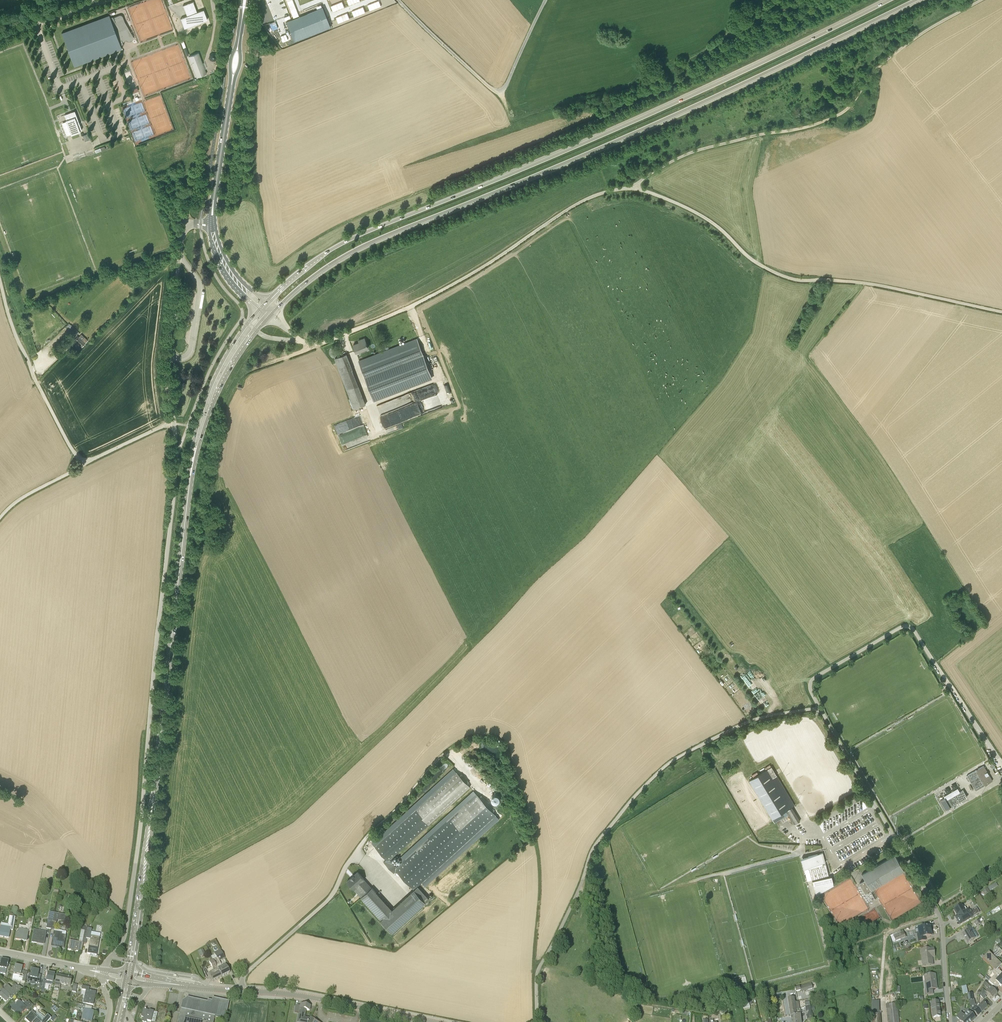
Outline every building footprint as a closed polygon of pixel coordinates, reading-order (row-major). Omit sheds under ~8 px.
[(184,28),(207,19),(204,10),(197,12),(193,2),(193,1),(183,5),(183,6),(187,16),(180,18),(184,28)] [(285,22),(293,41),(331,26),(323,7),(285,22)] [(121,15),(119,15),(113,17),(113,15),(112,16),(113,17),(110,18),(109,15),(62,33),(74,66),(115,51),(122,49),(120,45),(123,44),(124,45),(123,42),(130,37),(126,26),(125,22),(123,17),(122,16),(121,15)] [(189,56),(197,77),(206,74),(203,65),(199,52),(189,56)] [(210,54),(210,57),(211,60),(215,61),(218,59),(219,56),(217,52),(213,52),(210,54)] [(71,134),(82,130),(75,111),(64,115),(71,134)] [(74,340),(82,347),(88,340),(83,336),(80,338),(78,336),(74,340)] [(356,352),(368,348),(365,338),(359,341),(359,343),(353,345),(356,352)] [(425,358),(417,339),(367,358),(360,361),(367,380),(425,358)] [(347,354),(335,359),(340,374),(353,369),(347,354)] [(425,358),(367,380),(375,401),(433,379),(425,358)] [(435,385),(378,404),(381,414),(415,403),(413,398),(416,397),(420,395),(420,393),(423,392),(429,390),(431,396),(438,393),(435,385)] [(984,766),(967,775),(976,791),(993,781),(984,766)] [(791,808),(780,791),(785,788),(772,767),(750,780),(772,819),(791,808)] [(390,860),(392,858),(469,784),(457,772),(375,847),(387,859),(384,862),(394,873),(397,870),(414,889),(449,858),(495,814),(472,793),(406,858),(397,866),(390,860)] [(940,801),(946,810),(951,807),(950,807),(967,797),(963,790),(946,800),(945,798),(940,801)] [(791,807),(791,808),(772,819),(773,821),(775,822),(789,814),(795,824),(800,821),(791,807)] [(804,868),(811,866),(822,863),(825,862),(823,853),(802,858),(801,858),(804,868)] [(865,893),(904,870),(895,855),(862,874),(865,880),(859,883),(865,893)] [(822,863),(811,866),(812,867),(809,868),(812,879),(829,875),(826,864),(823,864),(822,863)] [(357,886),(365,894),(371,889),(363,880),(364,879),(358,872),(354,875),(351,878),(347,881),(349,883),(349,885),(350,886),(352,886),(354,889),(357,886)] [(832,876),(812,881),(814,887),(833,882),(832,876)] [(990,892),(989,891),(998,886),(996,883),(982,891),(985,895),(990,892)] [(372,887),(371,889),(365,894),(361,898),(365,902),(376,892),(372,887)] [(414,889),(403,899),(415,912),(426,902),(414,889)] [(392,909),(381,920),(392,933),(415,912),(403,899),(392,909)] [(960,925),(973,916),(979,913),(976,908),(970,912),(970,911),(966,913),(961,905),(954,910),(957,916),(955,917),(960,925)] [(31,932),(34,914),(30,913),(27,925),(26,924),(26,926),(19,925),(19,929),(18,929),(18,932),(17,932),(16,939),(26,941),(28,931),(31,932)] [(65,922),(66,915),(54,913),(52,922),(56,923),(57,920),(65,922)] [(13,930),(15,917),(12,916),(10,925),(10,927),(1,926),(0,929),(0,936),(9,938),(10,930),(13,930)] [(86,938),(88,928),(82,926),(79,942),(70,940),(68,949),(82,952),(83,943),(86,944),(87,939),(86,938)] [(926,940),(925,937),(932,935),(930,926),(921,928),(922,934),(917,935),(919,941),(926,940)] [(967,943),(975,938),(970,930),(971,929),(970,926),(963,930),(965,932),(962,934),(967,943)] [(86,938),(87,939),(90,939),(87,953),(97,955),(100,937),(91,935),(92,929),(88,928),(86,938)] [(44,943),(45,935),(46,932),(43,931),(34,930),(32,942),(37,943),(37,942),(44,943)] [(64,948),(66,935),(62,935),(62,933),(54,931),(53,936),(52,945),(59,946),(59,948),(64,948)] [(895,942),(906,937),(903,932),(893,936),(891,937),(893,942),(895,941),(895,942)] [(921,950),(923,966),(933,965),(932,957),(934,957),(933,948),(921,950)] [(224,957),(220,950),(214,953),(217,958),(218,958),(219,960),(224,957)] [(1001,965),(989,952),(982,958),(994,970),(996,971),(995,971),(997,973),(1000,976),(1001,978),(1001,973),(1000,971),(999,971),(997,969),(1001,965)] [(222,966),(219,960),(218,958),(217,958),(213,960),(221,977),(230,973),(225,964),(222,966)] [(6,970),(8,961),(2,960),(1,962),(0,962),(0,973),(5,974),(6,970)] [(212,981),(221,977),(213,960),(209,962),(214,971),(209,974),(206,968),(203,970),(207,979),(211,978),(212,981)] [(27,972),(21,971),(22,967),(15,966),(13,975),(13,979),(25,982),(27,972)] [(27,981),(29,981),(30,982),(30,983),(31,984),(32,984),(33,984),(34,984),(35,983),(36,983),(39,983),(41,975),(38,974),(39,971),(32,969),(31,973),(28,973),(27,981)] [(1001,985),(1001,978),(1000,976),(997,973),(995,971),(996,971),(994,970),(992,972),(995,975),(992,978),(991,978),(990,980),(986,976),(985,978),(995,987),(996,988),(999,985),(1001,986),(1001,985)] [(52,985),(53,982),(55,974),(48,973),(46,981),(43,980),(41,991),(44,992),(45,984),(48,984),(52,985)] [(932,994),(932,989),(937,988),(935,974),(924,976),(926,989),(924,990),(925,995),(932,994)] [(61,984),(70,986),(72,978),(57,975),(55,986),(60,987),(61,984)] [(997,994),(987,983),(984,982),(983,984),(988,989),(986,990),(985,991),(983,989),(982,992),(985,996),(987,993),(992,999),(997,994)] [(813,989),(811,983),(795,988),(796,992),(801,991),(801,992),(813,989)] [(9,997),(11,1000),(22,988),(18,986),(17,987),(15,984),(12,988),(7,984),(3,989),(3,988),(0,991),(0,996),(6,1001),(9,997)] [(85,998),(84,1003),(93,1005),(96,992),(89,991),(89,987),(83,986),(82,989),(81,994),(83,995),(82,998),(85,998)] [(974,999),(973,1000),(971,994),(967,994),(970,1009),(971,1008),(978,1016),(982,1012),(976,1006),(975,1004),(974,999)] [(225,1018),(228,1002),(213,999),(212,1003),(187,998),(183,1001),(182,1004),(181,1004),(178,1021),(213,1021),(215,1016),(225,1018)] [(796,1010),(799,1009),(798,1002),(795,1003),(794,998),(788,999),(791,1016),(797,1015),(796,1010)] [(19,1016),(26,1008),(28,1011),(33,1005),(29,1001),(27,1003),(26,1002),(23,1005),(17,999),(9,1007),(19,1016)] [(987,1007),(986,1005),(987,1003),(985,1000),(983,1002),(980,1005),(978,1003),(977,1005),(975,1004),(976,1006),(982,1012),(987,1007)] [(931,1002),(933,1018),(940,1017),(938,1001),(931,1002)] [(310,1019),(304,1018),(306,1010),(309,1011),(310,1006),(301,1004),(300,1006),(296,1006),(295,1012),(299,1013),(298,1021),(302,1021),(308,1021),(310,1019)] [(897,1004),(886,1005),(888,1021),(899,1021),(897,1004)] [(91,1021),(94,1011),(84,1009),(82,1018),(85,1019),(85,1021),(91,1021)] [(149,1011),(143,1009),(141,1017),(144,1017),(142,1021),(143,1021),(148,1021),(152,1021),(155,1021),(157,1013),(149,1011)] [(800,1009),(799,1009),(796,1010),(797,1015),(791,1016),(791,1021),(802,1021),(800,1009)] [(48,1015),(45,1018),(41,1014),(40,1014),(38,1012),(35,1015),(32,1011),(25,1019),(28,1021),(29,1021),(30,1021),(31,1021),(47,1021),(51,1018),(48,1015)] [(961,1021),(971,1021),(975,1018),(969,1012),(965,1016),(964,1015),(961,1012),(956,1017),(961,1021)] [(880,1014),(871,1014),(872,1021),(881,1021),(880,1014)]
